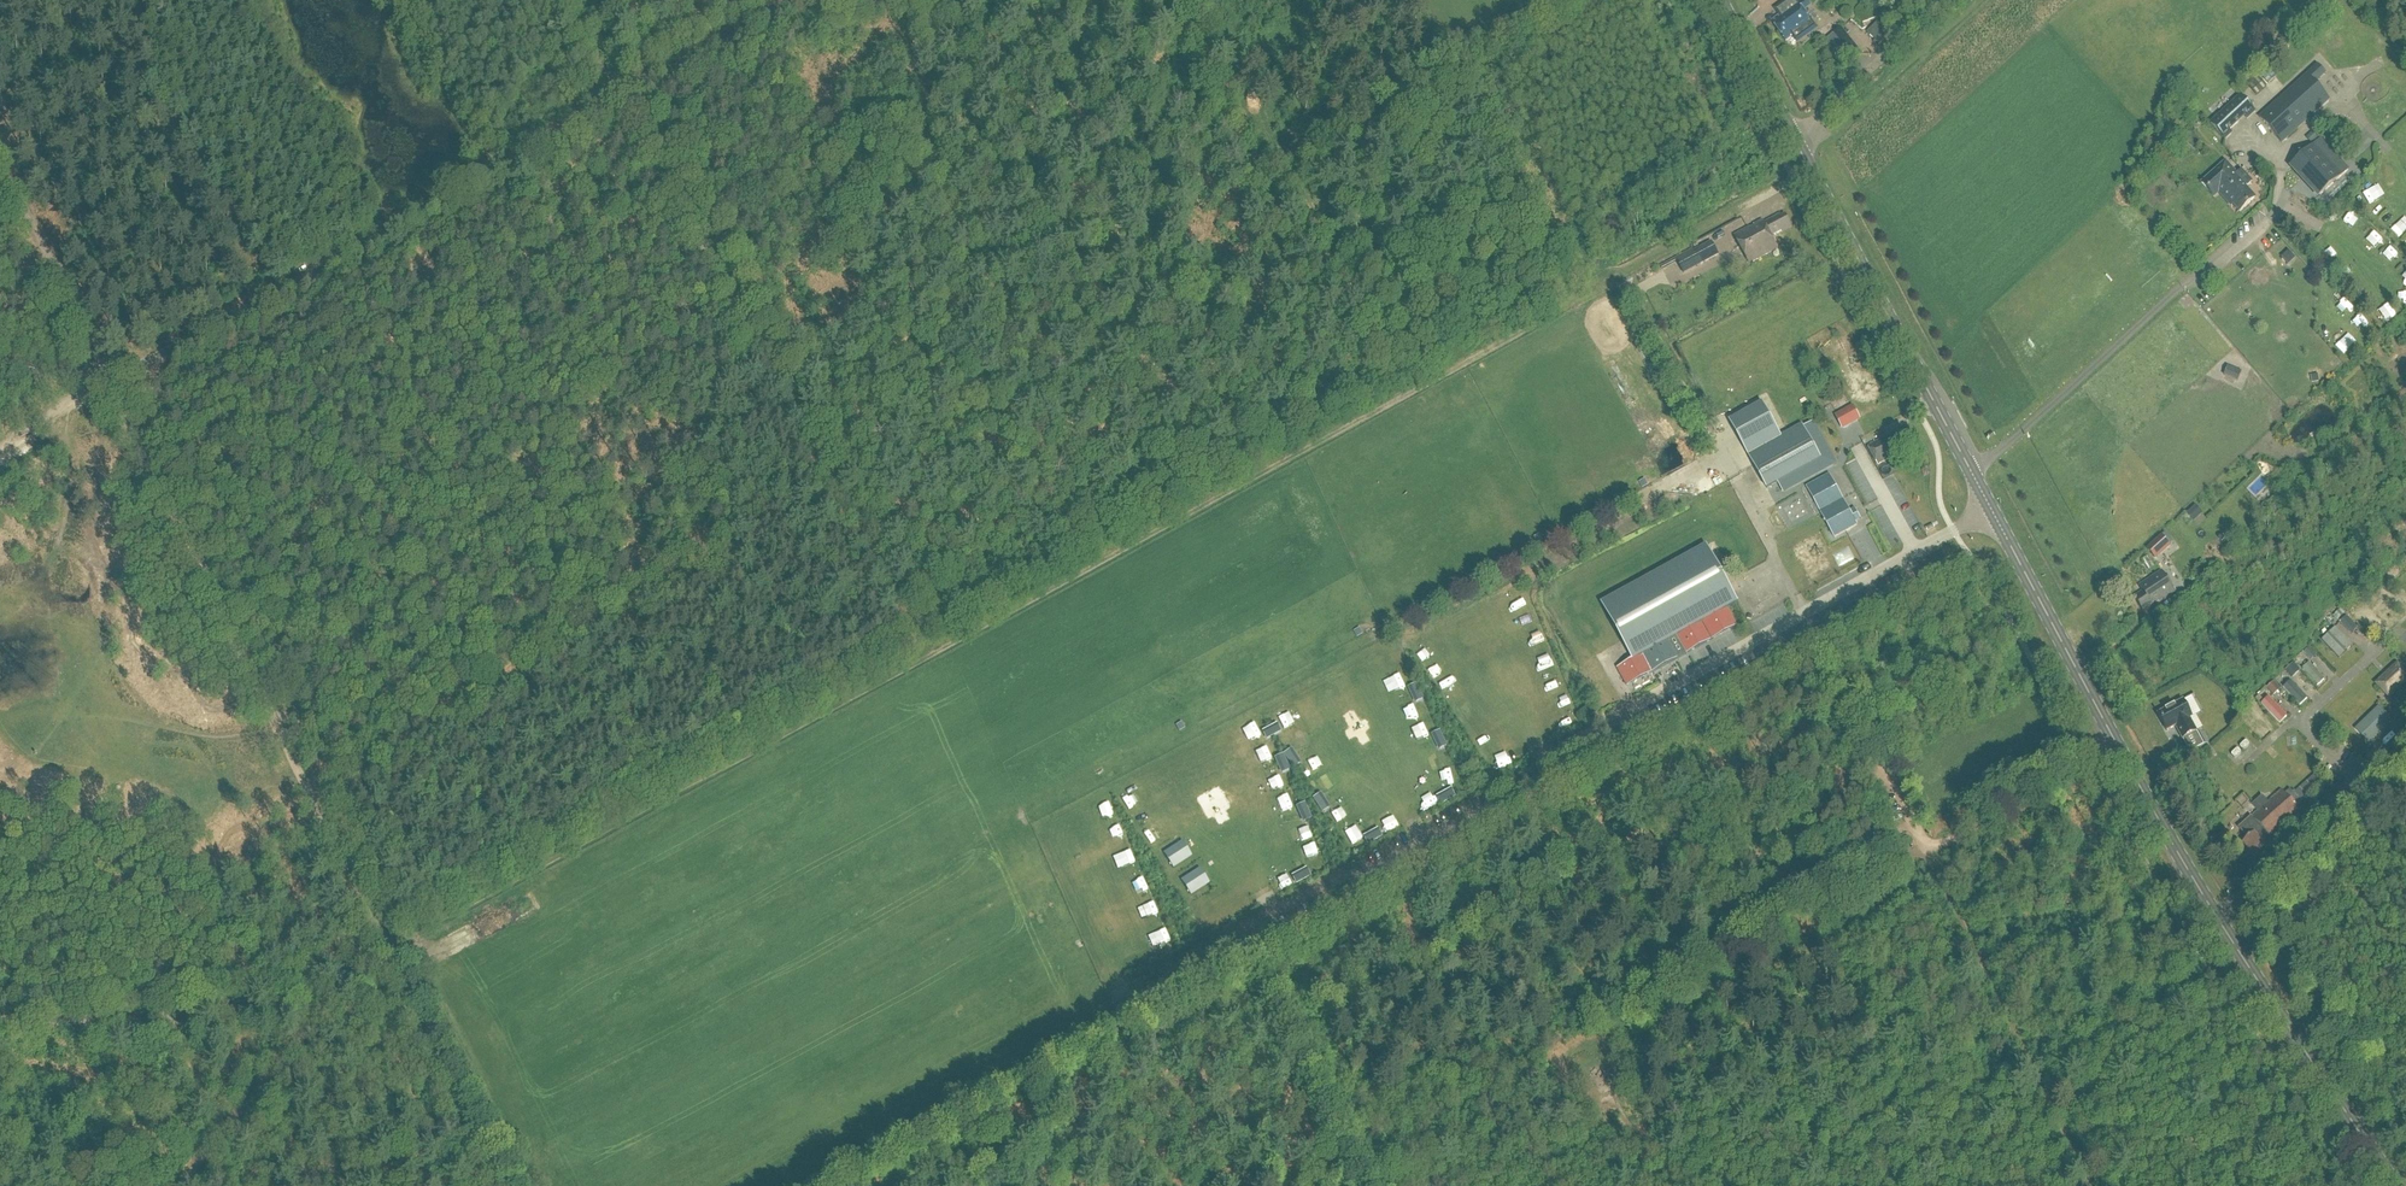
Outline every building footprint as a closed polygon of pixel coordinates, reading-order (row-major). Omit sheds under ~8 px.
[(1780,15),(1771,21),(1786,42),(1811,24),(1803,12),(1811,6),(1806,0),(1801,0),(1798,2),(1796,0),(1792,0),(1777,11),(1780,15)] [(1862,57),(1842,29),(1826,40),(1829,44),(1824,43),(1824,49),(1834,50),(1847,68),(1862,57)] [(2263,64),(2256,71),(2269,84),(2275,77),(2263,64)] [(2325,75),(2318,66),(2259,118),(2281,143),(2329,101),(2315,84),(2325,75)] [(2256,112),(2241,96),(2211,124),(2226,140),(2232,135),(2230,133),(2245,119),(2247,121),(2256,112)] [(2349,171),(2321,139),(2289,167),(2318,199),(2349,171)] [(2242,171),(2235,176),(2226,165),(2201,186),(2213,200),(2218,196),(2231,211),(2233,209),(2239,216),(2254,203),(2244,190),(2253,183),(2242,171)] [(2365,203),(2378,203),(2378,194),(2366,194),(2365,203)] [(1781,217),(1780,214),(1763,223),(1761,221),(1753,225),(1754,226),(1749,229),(1748,228),(1735,235),(1750,265),(1777,250),(1772,239),(1775,237),(1774,236),(1781,232),(1781,233),(1792,228),(1785,215),(1781,217)] [(1719,255),(1712,240),(1683,255),(1684,257),(1677,261),(1681,270),(1689,266),(1690,269),(1699,264),(1700,265),(1719,255)] [(2325,276),(2319,280),(2329,293),(2334,289),(2325,276)] [(2242,373),(2228,367),(2224,377),(2238,383),(2242,373)] [(1861,419),(1854,405),(1835,415),(1843,429),(1861,419)] [(1802,426),(1748,456),(1763,484),(1817,454),(1802,426)] [(1914,446),(1904,428),(1869,447),(1878,465),(1914,446)] [(1846,434),(1835,438),(1838,448),(1850,444),(1846,434)] [(1819,449),(1825,458),(1835,451),(1829,442),(1819,449)] [(1858,526),(1829,474),(1770,507),(1785,534),(1822,513),(1836,538),(1858,526)] [(2195,507),(2187,515),(2194,523),(2202,515),(2195,507)] [(1588,640),(1608,675),(1618,670),(1627,687),(1737,627),(1727,609),(1737,604),(1706,547),(1696,553),(1686,535),(1576,596),(1586,614),(1576,619),(1580,626),(1572,630),(1580,644),(1588,640)] [(2169,546),(2161,537),(2147,550),(2155,559),(2169,546)] [(1606,565),(1609,571),(1622,565),(1619,559),(1606,565)] [(2161,572),(2139,587),(2142,592),(2134,598),(2144,613),(2156,605),(2155,604),(2159,601),(2160,603),(2175,593),(2161,572)] [(1759,598),(1762,608),(1781,602),(1778,593),(1759,598)] [(1520,626),(1538,618),(1528,594),(1510,602),(1520,626)] [(1489,614),(1499,636),(1507,632),(1497,610),(1489,614)] [(2350,620),(2368,638),(2377,629),(2359,611),(2350,620)] [(2322,641),(2339,658),(2352,645),(2336,628),(2322,641)] [(2321,654),(2340,671),(2345,666),(2326,648),(2321,654)] [(2303,671),(2319,687),(2326,680),(2310,664),(2303,671)] [(2398,664),(2375,684),(2389,700),(2405,685),(2405,673),(2398,664)] [(2282,677),(2287,683),(2303,672),(2299,666),(2282,677)] [(1437,686),(1443,684),(1439,672),(1432,675),(1437,686)] [(1505,681),(1498,683),(1504,700),(1510,698),(1505,681)] [(2283,689),(2299,705),(2307,698),(2291,682),(2283,689)] [(2261,704),(2280,724),(2287,716),(2268,697),(2261,704)] [(2183,702),(2158,715),(2167,732),(2175,727),(2182,740),(2197,732),(2190,720),(2192,718),(2183,702)] [(2379,708),(2356,731),(2370,746),(2394,723),(2379,708)] [(2244,721),(2261,738),(2270,729),(2254,712),(2244,721)] [(2324,783),(2316,774),(2289,799),(2297,808),(2324,783)] [(2243,843),(2256,857),(2267,848),(2273,842),(2271,840),(2300,814),(2279,792),(2267,803),(2261,796),(2251,806),(2257,812),(2238,829),(2248,840),(2243,843)] [(523,929),(540,922),(537,916),(520,923),(523,929)] [(499,937),(504,929),(494,923),(489,930),(499,937)]
